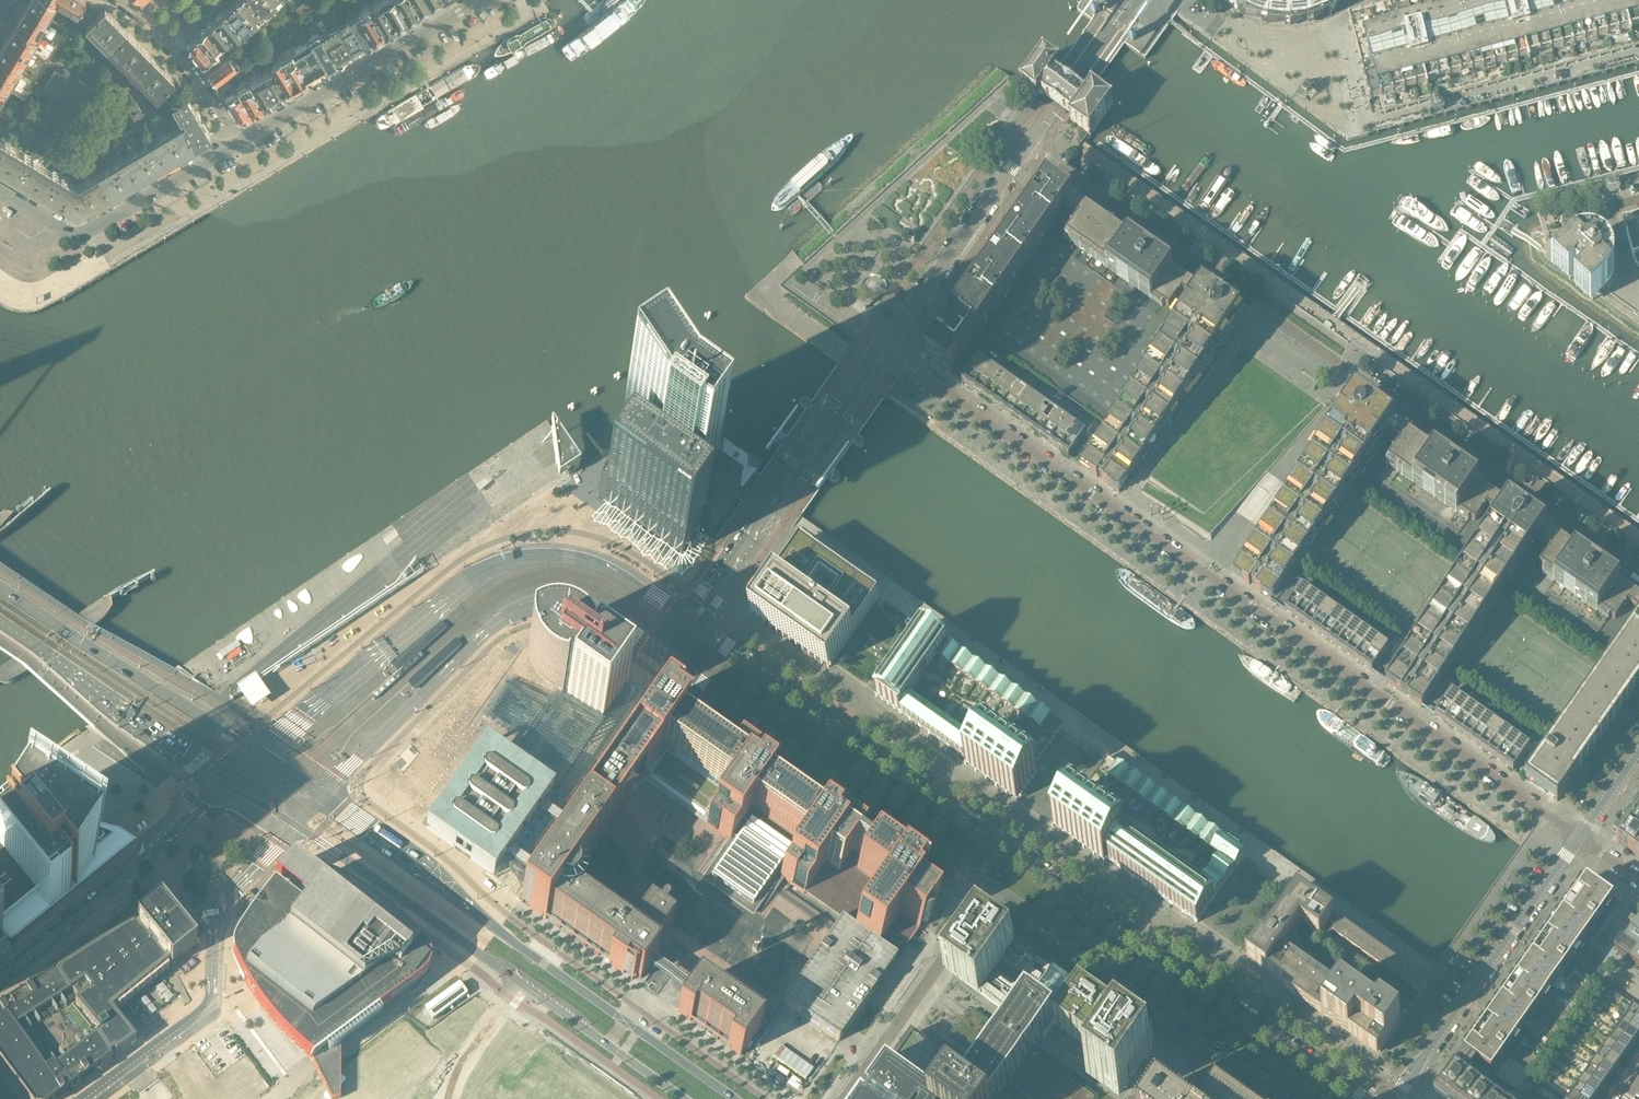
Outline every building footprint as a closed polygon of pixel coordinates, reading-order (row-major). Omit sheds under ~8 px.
[(46,15),(55,0),(30,0),(18,20),(36,32),(38,33),(57,44),(67,28),(46,15)] [(63,0),(77,9),(81,3),(83,0),(63,0)] [(225,8),(244,31),(254,22),(234,0),(225,8)] [(254,22),(264,13),(253,0),(234,0),(254,22)] [(264,13),(273,4),(270,0),(253,0),(264,13)] [(296,8),(301,14),(310,6),(305,0),(296,8)] [(330,7),(326,0),(323,0),(316,5),(345,54),(355,49),(337,19),(330,7)] [(383,0),(373,0),(369,3),(385,31),(397,24),(383,0)] [(398,0),(383,0),(397,24),(408,17),(398,0)] [(414,0),(398,0),(408,17),(420,10),(414,0)] [(420,10),(431,3),(429,0),(414,0),(420,10)] [(1237,9),(1244,0),(1224,0),(1237,9)] [(1237,9),(1247,14),(1245,18),(1268,21),(1268,26),(1291,23),(1291,28),(1313,19),(1315,23),(1334,10),(1336,13),(1346,0),(1244,0),(1237,9)] [(1407,7),(1406,3),(1404,4),(1405,7),(1349,22),(1370,102),(1382,98),(1385,108),(1487,81),(1543,67),(1620,46),(1638,41),(1638,0),(1433,0),(1407,7)] [(385,31),(369,3),(357,9),(357,10),(374,38),(385,31)] [(90,5),(82,19),(87,24),(98,13),(90,5)] [(345,54),(316,5),(314,6),(320,17),(314,21),(308,11),(307,11),(336,60),(345,54)] [(374,38),(357,10),(357,9),(355,6),(346,11),(347,13),(365,43),(374,38)] [(111,48),(128,31),(104,7),(102,10),(98,13),(87,24),(111,48)] [(225,8),(220,12),(218,12),(216,14),(217,16),(216,17),(234,39),(235,40),(244,32),(244,31),(225,8)] [(280,11),(277,13),(282,18),(284,16),(287,13),(283,8),(280,11)] [(336,60),(307,11),(301,16),(298,18),(327,65),(328,65),(331,65),(334,63),(335,60),(336,60)] [(365,43),(347,13),(337,19),(355,49),(365,43)] [(234,39),(216,17),(211,21),(209,21),(207,23),(207,25),(206,25),(220,43),(223,46),(229,42),(229,43),(234,39)] [(327,65),(298,18),(291,23),(290,24),(300,42),(291,47),(292,48),(309,76),(318,70),(327,65)] [(18,20),(8,37),(28,49),(47,60),(57,44),(38,33),(36,32),(18,20)] [(220,43),(206,25),(205,26),(203,26),(201,28),(201,30),(197,34),(214,56),(220,51),(216,46),(220,43)] [(134,71),(151,54),(128,31),(111,48),(134,71)] [(214,56),(197,34),(189,41),(189,45),(204,64),(205,63),(204,63),(209,59),(214,64),(218,61),(214,56)] [(0,50),(0,54),(19,66),(37,77),(47,60),(28,49),(8,37),(0,50)] [(251,45),(244,51),(248,55),(251,53),(255,50),(251,45)] [(309,76),(292,48),(281,55),(299,84),(303,81),(302,80),(309,76)] [(228,53),(218,61),(214,64),(208,68),(212,73),(211,75),(213,77),(215,77),(216,78),(228,69),(240,61),(232,50),(228,53)] [(6,86),(25,97),(37,77),(19,66),(0,54),(0,82),(6,86)] [(172,80),(174,78),(151,54),(134,71),(157,95),(172,80)] [(287,89),(271,61),(268,55),(261,59),(266,67),(261,70),(275,96),(287,89)] [(299,84),(281,55),(271,61),(287,89),(293,85),(294,87),(299,84)] [(1093,89),(1087,97),(1080,92),(1070,85),(1063,79),(1054,73),(1060,66),(1044,55),(1040,61),(1022,87),(1037,97),(1039,94),(1049,101),(1056,105),(1065,112),(1073,117),(1070,121),(1090,135),(1112,103),(1093,89)] [(61,150),(97,90),(79,79),(76,83),(68,78),(72,71),(66,67),(64,71),(61,75),(54,71),(50,78),(49,78),(46,84),(46,85),(41,92),(63,105),(43,139),(61,150)] [(252,110),(237,84),(233,86),(227,75),(231,73),(228,69),(216,78),(238,114),(243,115),(252,110)] [(275,96),(261,70),(249,77),(264,103),(275,96)] [(264,103),(249,77),(237,84),(252,110),(264,103)] [(366,91),(364,92),(371,105),(381,99),(374,86),(366,91)] [(210,135),(201,119),(187,95),(181,99),(174,103),(181,116),(184,115),(187,120),(182,123),(195,144),(210,135)] [(144,113),(137,102),(128,107),(135,118),(144,113)] [(182,123),(168,132),(180,152),(195,144),(182,123)] [(168,132),(155,139),(168,160),(180,152),(168,132)] [(0,139),(0,167),(4,169),(17,149),(0,139)] [(155,139),(139,149),(152,169),(168,160),(155,139)] [(17,149),(4,169),(17,177),(29,156),(17,149)] [(139,149),(127,156),(139,177),(152,169),(139,149)] [(29,156),(17,177),(32,186),(45,166),(29,156)] [(127,156),(111,166),(123,186),(139,177),(127,156)] [(45,166),(32,186),(45,194),(58,173),(45,166)] [(123,186),(111,166),(99,173),(111,193),(123,186)] [(58,173),(45,194),(61,203),(62,201),(63,201),(73,183),(58,173)] [(99,173),(81,183),(93,204),(111,193),(99,173)] [(77,185),(73,183),(63,201),(80,212),(93,204),(81,183),(77,185)] [(1102,482),(1119,493),(1127,482),(1132,485),(1140,473),(1183,413),(1178,409),(1184,400),(1189,404),(1232,342),(1228,339),(1242,318),(1048,183),(926,357),(962,383),(979,359),(989,344),(1103,424),(1076,463),(1097,478),(1098,476),(1104,480),(1102,482)] [(1625,231),(1633,260),(1635,264),(1638,270),(1638,227),(1625,231)] [(1567,251),(1560,259),(1552,267),(1552,268),(1552,267),(1569,283),(1574,276),(1579,280),(1583,275),(1585,276),(1574,288),(1590,303),(1590,304),(1604,290),(1607,285),(1611,280),(1612,279),(1612,277),(1613,275),(1613,273),(1614,271),(1614,269),(1614,268),(1614,265),(1613,263),(1613,261),(1612,258),(1611,256),(1610,255),(1609,253),(1607,251),(1606,249),(1604,247),(1602,246),(1600,245),(1598,244),(1596,243),(1595,243),(1593,242),(1591,242),(1589,242),(1585,242),(1583,242),(1581,242),(1579,243),(1577,244),(1575,244),(1574,245),(1567,251)] [(979,359),(962,383),(972,390),(989,366),(979,359)] [(989,366),(972,390),(982,397),(999,373),(989,366)] [(999,373),(982,397),(991,404),(1008,379),(999,373)] [(1008,379),(991,404),(1001,410),(1018,386),(1008,379)] [(1018,386),(1001,410),(1011,417),(1028,393),(1018,386)] [(1028,393),(1011,417),(1020,424),(1037,400),(1028,393)] [(1293,580),(1359,486),(1399,428),(1356,398),(1341,418),(1337,415),(1293,477),(1298,480),(1292,489),(1287,486),(1236,558),(1241,562),(1233,573),(1249,585),(1251,583),(1256,587),(1255,589),(1276,604),(1293,580)] [(1037,400),(1020,424),(1030,431),(1047,407),(1037,400)] [(761,467),(725,441),(725,439),(674,404),(659,426),(661,429),(657,432),(647,418),(620,437),(621,440),(617,442),(602,462),(590,479),(583,489),(610,509),(609,510),(620,518),(626,523),(628,521),(681,559),(700,532),(710,538),(737,500),(735,498),(741,489),(753,472),(757,475),(762,468),(761,467)] [(1047,407),(1030,431),(1040,438),(1057,413),(1047,407)] [(1057,413),(1040,438),(1049,444),(1066,420),(1057,413)] [(1066,420),(1049,444),(1059,451),(1076,427),(1066,420)] [(579,468),(570,455),(551,426),(550,427),(558,482),(579,468)] [(1076,427),(1059,451),(1069,458),(1086,434),(1076,427)] [(1469,563),(1510,506),(1489,491),(1399,428),(1359,486),(1469,563)] [(838,473),(809,452),(783,434),(781,433),(780,433),(778,434),(777,435),(776,436),(775,438),(775,439),(776,441),(777,442),(832,481),(834,482),(836,481),(837,481),(838,479),(839,478),(839,476),(839,474),(838,473)] [(1459,654),(1505,588),(1546,531),(1510,506),(1469,563),(1385,681),(1422,707),(1459,654)] [(10,532),(8,529),(19,517),(14,516),(10,515),(0,518),(0,539),(10,532)] [(1629,589),(1546,531),(1505,588),(1609,660),(1638,617),(1638,596),(1629,589)] [(797,548),(768,589),(750,613),(829,669),(846,643),(879,597),(801,542),(797,548)] [(1285,610),(1302,586),(1293,580),(1276,604),(1285,610)] [(1294,617),(1311,593),(1302,586),(1285,610),(1294,617)] [(1311,593),(1294,617),(1303,623),(1320,599),(1311,593)] [(1320,599),(1303,623),(1311,629),(1328,605),(1320,599)] [(5,667),(0,673),(0,685),(11,683),(22,678),(104,621),(115,608),(115,601),(112,602),(90,608),(5,667)] [(399,673),(466,612),(459,605),(390,664),(399,673)] [(1328,605),(1311,629),(1320,635),(1337,611),(1328,605)] [(1337,611),(1320,635),(1328,641),(1345,617),(1337,611)] [(1345,617),(1328,641),(1337,647),(1354,623),(1345,617)] [(1632,687),(1638,678),(1638,617),(1609,660),(1525,780),(1557,802),(1575,777),(1571,774),(1632,687)] [(1354,623),(1337,647),(1346,653),(1363,629),(1354,623)] [(416,694),(482,630),(477,624),(407,685),(416,694)] [(1063,726),(1050,718),(1038,709),(1025,700),(1012,691),(1000,682),(987,673),(974,664),(962,655),(949,646),(923,628),(875,696),(900,715),(966,761),(964,764),(1017,802),(1038,772),(1033,768),(1063,726)] [(1363,629),(1346,653),(1354,659),(1371,635),(1363,629)] [(1371,635),(1354,659),(1363,665),(1380,641),(1371,635)] [(627,687),(594,664),(592,662),(590,664),(585,660),(587,659),(587,658),(585,655),(584,654),(582,652),(581,651),(580,649),(579,648),(577,647),(574,645),(572,644),(569,642),(567,641),(564,640),(561,639),(558,639),(555,639),(553,638),(549,638),(547,638),(544,639),(542,639),(540,640),(537,641),(534,642),(531,643),(529,644),(528,645),(528,646),(528,647),(528,649),(527,651),(528,655),(528,657),(528,658),(528,660),(529,663),(529,665),(530,667),(531,669),(532,672),(533,674),(534,676),(535,678),(537,680),(538,682),(540,683),(541,685),(544,687),(547,689),(550,691),(553,692),(555,693),(558,694),(560,695),(562,695),(566,698),(601,723),(616,702),(627,687)] [(1380,641),(1363,665),(1372,672),(1389,647),(1380,641)] [(555,704),(548,699),(545,703),(542,707),(514,688),(505,682),(479,718),(485,722),(517,745),(508,760),(511,762),(514,763),(519,755),(523,750),(552,708),(555,704)] [(1452,692),(1435,716),(1443,722),(1460,698),(1452,692)] [(562,695),(555,704),(552,708),(523,750),(519,755),(514,763),(517,766),(520,762),(545,780),(543,784),(553,791),(503,863),(514,871),(519,874),(533,885),(584,813),(593,800),(596,797),(620,814),(710,878),(712,875),(737,841),(733,838),(733,839),(733,838),(730,842),(718,834),(705,825),(709,820),(646,776),(644,779),(620,762),(647,724),(629,712),(616,702),(601,723),(562,695)] [(1460,698),(1443,722),(1452,728),(1469,704),(1460,698)] [(838,823),(825,814),(824,816),(807,804),(807,803),(806,803),(806,802),(805,802),(805,801),(804,801),(803,801),(802,801),(794,795),(794,794),(793,794),(793,793),(792,793),(792,792),(791,792),(790,792),(789,792),(773,781),(774,778),(763,771),(740,754),(687,717),(684,721),(671,712),(674,708),(678,711),(678,710),(663,700),(661,704),(647,723),(647,724),(623,758),(621,760),(620,762),(622,764),(644,779),(646,776),(709,820),(708,822),(705,825),(718,834),(724,838),(726,839),(730,842),(732,839),(733,838),(733,839),(733,838),(737,841),(730,851),(717,868),(712,875),(733,890),(749,902),(754,895),(762,883),(764,880),(767,877),(774,867),(782,873),(780,877),(784,880),(791,885),(792,886),(804,894),(807,890),(857,925),(854,929),(856,931),(878,946),(888,932),(907,946),(913,937),(919,929),(935,906),(916,892),(912,889),(918,880),(922,883),(922,882),(901,868),(874,848),(863,841),(838,823)] [(1469,704),(1452,728),(1461,734),(1478,710),(1469,704)] [(1478,710),(1461,734),(1470,740),(1487,716),(1478,710)] [(1487,716),(1470,740),(1478,747),(1495,722),(1487,716)] [(1495,722),(1478,747),(1486,752),(1503,728),(1495,722)] [(1503,728),(1486,752),(1495,758),(1512,734),(1503,728)] [(1512,734),(1495,758),(1504,764),(1521,740),(1512,734)] [(1521,740),(1504,764),(1513,771),(1530,747),(1521,740)] [(503,863),(553,791),(543,784),(545,780),(520,762),(517,766),(514,763),(511,762),(511,763),(513,765),(510,769),(494,758),(493,757),(492,757),(490,756),(489,756),(488,755),(485,755),(484,756),(483,756),(482,756),(481,757),(480,757),(479,758),(478,759),(477,760),(476,761),(476,762),(485,769),(481,775),(470,767),(426,828),(493,876),(503,863)] [(1246,856),(1221,838),(1208,829),(1195,820),(1183,811),(1170,803),(1157,794),(1145,785),(1132,776),(1119,767),(1107,758),(1077,800),(1072,796),(1051,826),(1104,864),(1107,860),(1198,925),(1215,901),(1225,887),(1235,872),(1246,856)] [(1530,770),(1533,763),(1525,759),(1522,767),(1530,770)] [(92,865),(87,862),(94,856),(95,856),(96,857),(97,857),(98,857),(99,857),(100,856),(101,856),(101,855),(101,854),(102,853),(101,853),(101,852),(101,851),(114,840),(114,839),(113,838),(112,837),(111,836),(110,835),(109,835),(107,834),(106,833),(105,833),(103,832),(81,824),(71,820),(70,820),(69,820),(69,819),(68,819),(67,818),(66,818),(66,817),(65,817),(65,816),(64,816),(64,815),(63,815),(46,794),(0,831),(0,932),(10,924),(18,918),(19,918),(19,919),(20,919),(21,919),(22,919),(23,919),(24,918),(24,917),(25,917),(25,916),(25,915),(25,914),(25,913),(24,913),(40,900),(49,912),(70,896),(70,897),(71,896),(68,891),(72,888),(75,892),(77,891),(76,890),(92,865)] [(710,878),(620,814),(596,797),(593,800),(584,813),(533,885),(521,903),(545,920),(548,915),(611,959),(608,964),(637,984),(652,995),(673,964),(726,888),(710,878)] [(1615,842),(1638,859),(1638,809),(1615,842)] [(232,950),(232,952),(232,954),(232,957),(233,959),(234,961),(238,970),(239,971),(241,976),(244,981),(248,989),(249,991),(250,993),(251,994),(252,996),(253,997),(254,999),(255,1001),(257,1002),(258,1004),(259,1006),(261,1008),(263,1011),(264,1013),(266,1015),(268,1018),(270,1020),(271,1022),(273,1025),(275,1027),(277,1028),(278,1030),(280,1032),(282,1034),(284,1036),(285,1038),(287,1040),(289,1042),(290,1042),(290,1043),(291,1043),(291,1044),(292,1045),(293,1046),(295,1047),(296,1048),(297,1049),(298,1050),(299,1052),(301,1053),(302,1054),(304,1056),(306,1057),(311,1061),(340,1040),(349,1034),(395,1000),(410,988),(414,986),(415,987),(421,982),(426,977),(429,972),(430,966),(430,960),(428,954),(424,949),(421,946),(417,942),(414,939),(410,936),(407,932),(403,929),(400,926),(396,923),(392,920),(392,919),(391,918),(390,918),(389,917),(388,916),(387,915),(386,914),(385,914),(383,912),(380,910),(377,908),(375,906),(372,904),(370,902),(367,900),(364,898),(362,896),(359,895),(356,893),(353,891),(351,889),(348,888),(345,886),(342,884),(340,882),(337,881),(332,879),(331,878),(327,878),(325,878),(323,878),(321,878),(319,879),(318,879),(316,880),(314,881),(313,882),(311,883),(310,884),(298,900),(297,900),(296,900),(295,900),(294,900),(294,901),(293,902),(293,903),(294,903),(294,904),(282,920),(274,914),(265,907),(268,903),(293,875),(298,870),(293,867),(288,871),(284,874),(281,878),(278,881),(275,885),(272,888),(269,892),(266,896),(263,900),(261,903),(257,909),(252,915),(248,921),(244,926),(241,932),(235,941),(234,943),(233,945),(233,947),(232,950)] [(1581,948),(1613,903),(1613,902),(1586,883),(1554,929),(1581,948)] [(891,967),(892,966),(897,960),(896,959),(882,949),(878,946),(856,931),(854,929),(857,925),(807,890),(804,894),(841,920),(837,926),(836,927),(835,929),(832,933),(824,944),(823,946),(782,1003),(786,1005),(838,1043),(879,985),(880,983),(891,967)] [(1428,985),(1409,971),(1294,890),(1246,958),(1285,986),(1283,989),(1378,1056),(1428,985)] [(170,914),(161,902),(157,906),(136,922),(139,925),(170,963),(172,966),(197,946),(189,937),(170,914)] [(1627,912),(1624,916),(1636,925),(1616,952),(1638,969),(1638,920),(1627,912)] [(1154,1046),(1121,1022),(1080,993),(1013,946),(990,929),(978,921),(943,971),(947,975),(945,978),(940,985),(975,1010),(980,1003),(982,1000),(991,1005),(1017,1022),(1045,1041),(1086,1071),(1091,1074),(1087,1079),(1084,1084),(1105,1098),(1124,1098),(1151,1061),(1146,1058),(1154,1046)] [(166,967),(170,963),(139,925),(135,928),(133,925),(58,973),(59,974),(57,976),(56,974),(0,1009),(0,1062),(10,1075),(28,1098),(58,1098),(111,1060),(136,1042),(111,1011),(166,967)] [(1550,991),(1570,963),(1581,948),(1554,929),(1524,972),(1550,991)] [(1519,1035),(1550,991),(1524,972),(1492,1016),(1519,1035)] [(750,1005),(748,1005),(747,1005),(745,1002),(743,999),(741,997),(739,994),(736,992),(733,991),(730,990),(727,989),(724,988),(723,987),(722,986),(721,985),(720,984),(719,983),(717,982),(716,982),(715,981),(713,981),(709,992),(697,984),(677,1013),(690,1022),(693,1017),(707,1027),(707,1028),(716,1034),(716,1033),(730,1043),(727,1048),(740,1057),(760,1028),(748,1020),(757,1012),(757,1011),(756,1010),(755,1009),(754,1008),(752,1007),(751,1006),(750,1005)] [(371,1048),(386,1069),(468,1011),(454,990),(371,1048)] [(1637,1010),(1632,1006),(1626,1015),(1631,1019),(1638,1024),(1638,1011),(1637,1010)] [(1631,1019),(1626,1015),(1620,1024),(1625,1027),(1638,1037),(1638,1024),(1631,1019)] [(1490,1076),(1519,1035),(1492,1016),(1463,1057),(1490,1076)] [(1015,1083),(1045,1041),(1017,1022),(988,1064),(976,1080),(915,1037),(912,1035),(894,1061),(892,1063),(895,1066),(892,1070),(889,1068),(869,1097),(871,1098),(1004,1098),(1015,1083)] [(1638,1037),(1625,1027),(1620,1024),(1614,1032),(1619,1036),(1632,1045),(1634,1046),(1637,1042),(1635,1041),(1638,1037)] [(1632,1045),(1619,1036),(1614,1032),(1608,1041),(1613,1044),(1626,1054),(1628,1055),(1631,1051),(1629,1050),(1632,1045)] [(252,1096),(256,1092),(255,1089),(249,1082),(257,1076),(229,1038),(221,1044),(215,1036),(214,1034),(208,1037),(203,1042),(196,1046),(191,1051),(184,1055),(179,1060),(172,1064),(167,1069),(161,1072),(156,1077),(152,1079),(148,1083),(144,1085),(140,1088),(136,1091),(132,1094),(128,1096),(126,1098),(246,1098),(252,1096)] [(311,1061),(315,1070),(329,1098),(340,1098),(340,1059),(340,1051),(340,1040),(311,1061)] [(1626,1054),(1613,1044),(1608,1041),(1602,1049),(1620,1062),(1622,1063),(1625,1059),(1623,1058),(1626,1054)] [(764,1071),(771,1060),(755,1047),(747,1057),(764,1071)] [(481,1084),(493,1092),(519,1057),(507,1049),(481,1084)] [(1617,1067),(1620,1062),(1602,1049),(1596,1058),(1601,1061),(1614,1071),(1616,1072),(1619,1068),(1617,1067)] [(1490,1076),(1463,1057),(1440,1090),(1439,1089),(1434,1096),(1438,1098),(1522,1098),(1490,1076)] [(1614,1071),(1601,1061),(1596,1058),(1589,1067),(1594,1070),(1608,1080),(1610,1081),(1612,1077),(1611,1076),(1614,1071)] [(1608,1080),(1594,1070),(1589,1067),(1583,1075),(1602,1088),(1603,1089),(1606,1085),(1605,1084),(1608,1080)] [(1602,1088),(1583,1075),(1577,1084),(1582,1087),(1596,1097),(1597,1098),(1600,1094),(1599,1093),(1602,1088)] [(803,1086),(792,1078),(789,1082),(800,1090),(803,1086)] [(1582,1087),(1577,1084),(1571,1092),(1581,1098),(1595,1098),(1596,1097),(1582,1087)] [(1152,1098),(1195,1098),(1175,1085),(1166,1097),(1157,1091),(1152,1098)] [(1217,1090),(1210,1098),(1230,1098),(1217,1090)]
